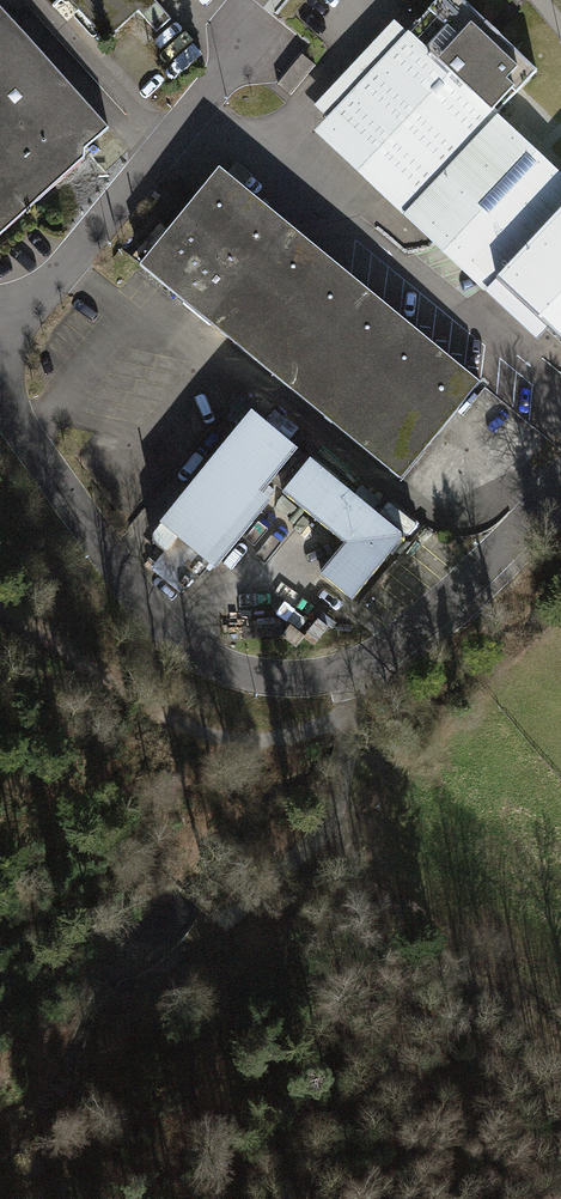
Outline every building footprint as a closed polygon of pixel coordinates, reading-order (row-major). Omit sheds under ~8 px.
[(57,7),(63,0),(110,47),(156,3),(173,17),(183,10),(174,0),(51,0),(57,7)] [(318,135),(407,217),(498,117),(540,72),(462,0),(442,0),(318,135)] [(0,15),(0,237),(107,132),(0,15)] [(498,117),(407,217),(484,288),(494,275),(560,204),(560,175),(498,117)] [(218,176),(142,271),(403,480),(480,386),(218,176)] [(494,275),(560,338),(560,204),(494,275)] [(251,414),(155,531),(154,541),(168,552),(153,570),(181,594),(209,561),(216,567),(267,506),(258,499),(297,452),(251,414)] [(303,466),(278,497),(338,545),(311,578),(347,607),(399,542),(303,466)]
